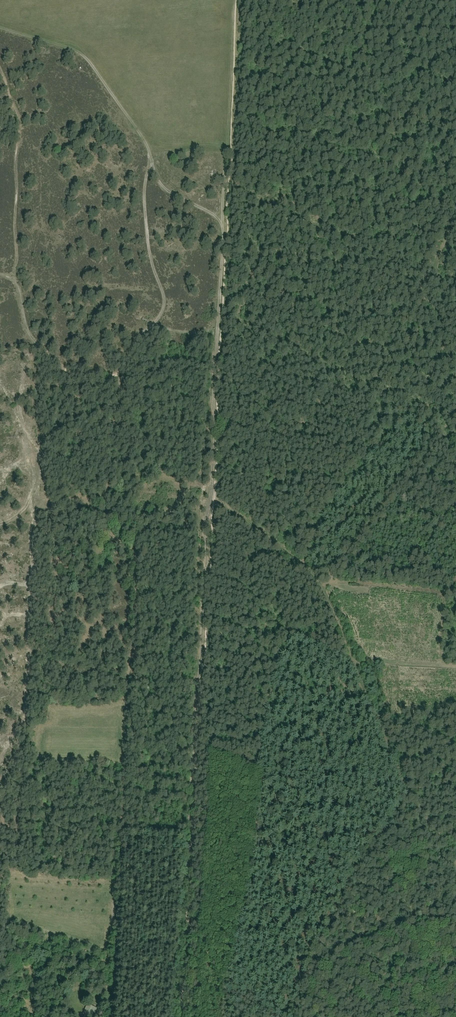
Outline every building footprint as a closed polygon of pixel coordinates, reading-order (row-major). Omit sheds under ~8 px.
[(82,1015),(86,1016),(91,1016),(94,1009),(86,1005),(82,1015)]
